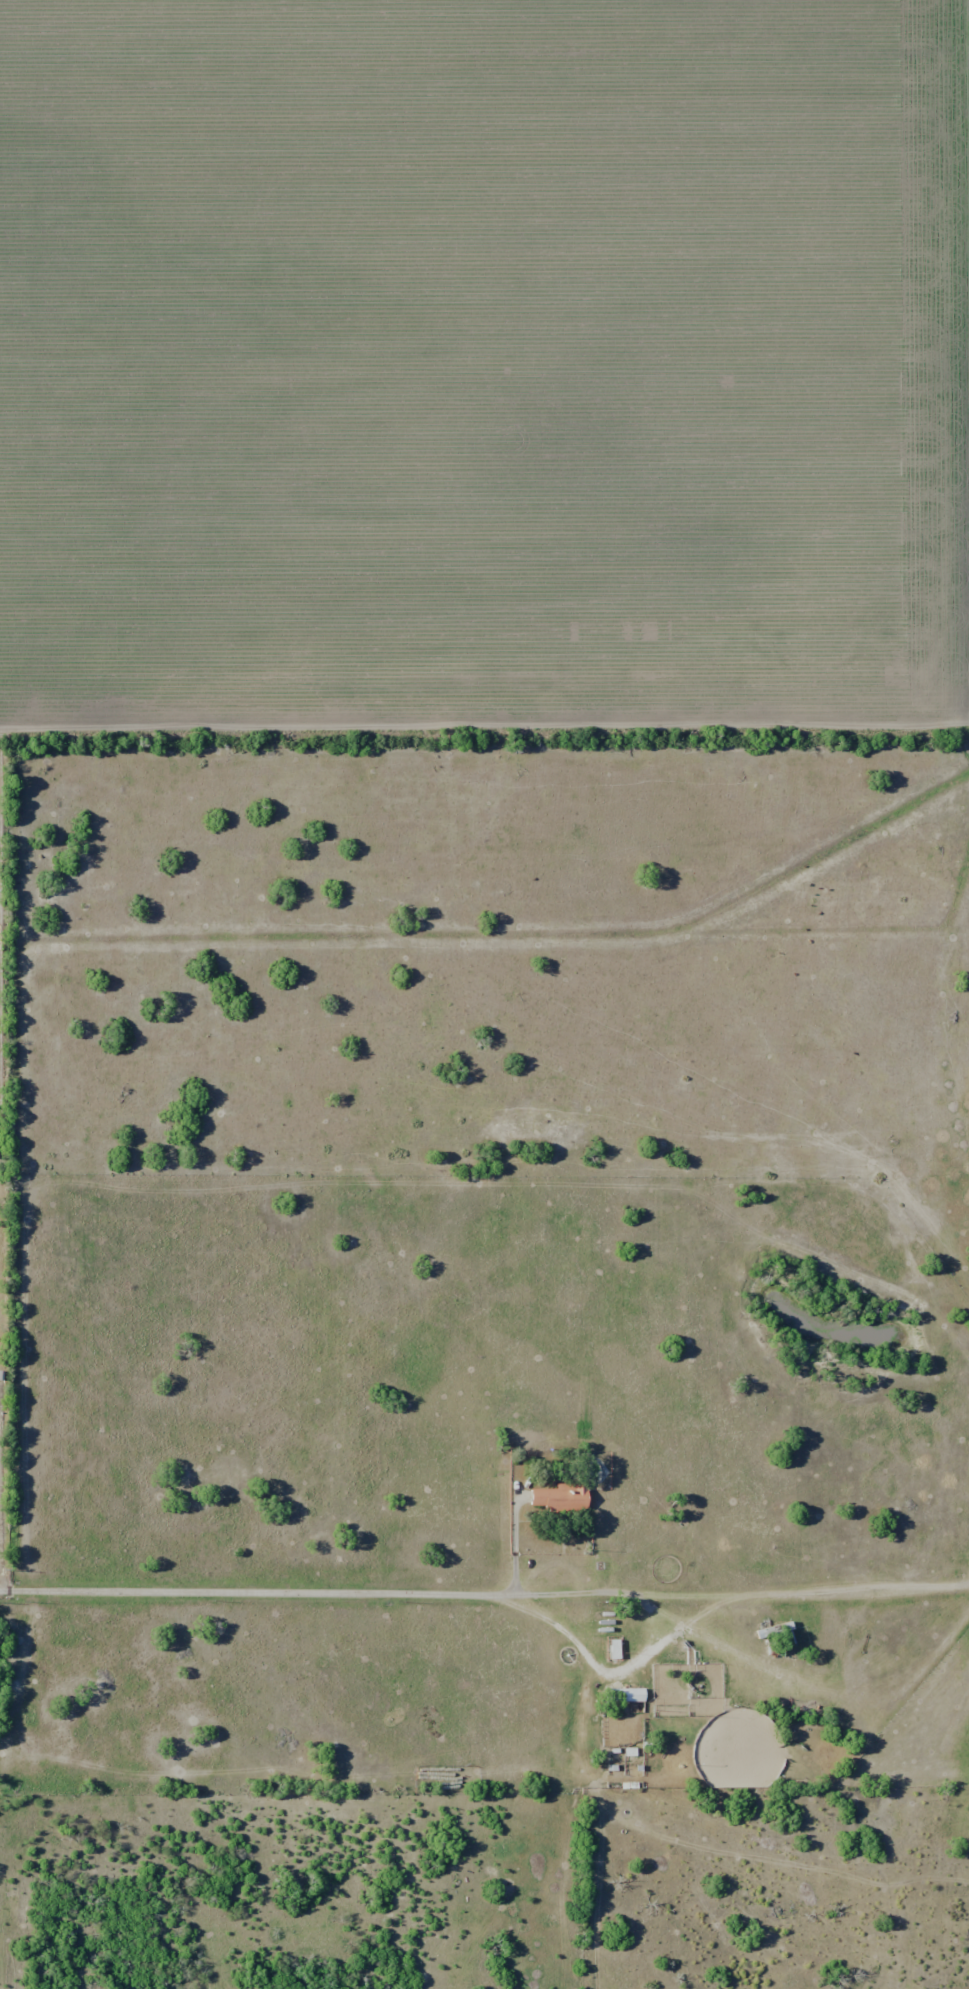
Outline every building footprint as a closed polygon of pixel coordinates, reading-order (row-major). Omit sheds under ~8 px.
[(528,1506),(584,1506),(584,1487),(528,1487),(528,1506)] [(754,1637),(777,1634),(778,1644),(791,1643),(788,1623),(752,1627),(754,1637)] [(616,1657),(615,1638),(607,1638),(607,1657),(616,1657)] [(641,1687),(606,1687),(606,1701),(641,1701),(641,1687)]
